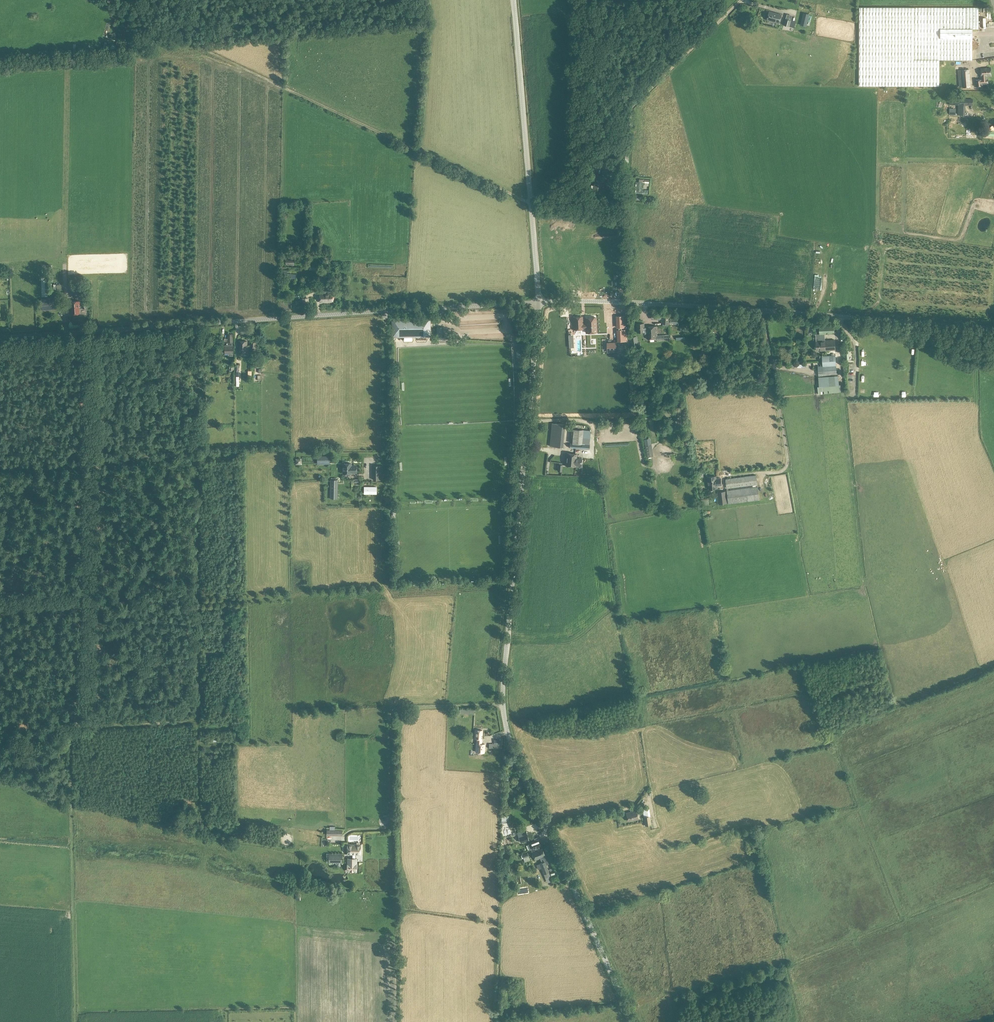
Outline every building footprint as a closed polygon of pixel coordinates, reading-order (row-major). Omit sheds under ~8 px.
[(979,8),(859,7),(859,86),(940,86),(939,60),(972,60),(973,29),(979,29),(979,8)] [(769,12),(767,20),(779,23),(780,22),(781,22),(782,19),(781,19),(782,15),(769,12)] [(803,13),(800,25),(807,26),(809,14),(803,13)] [(786,19),(784,25),(794,28),(796,22),(786,19)] [(987,76),(991,76),(991,68),(981,69),(982,80),(976,80),(977,86),(982,86),(982,84),(988,83),(988,79),(987,79),(987,76)] [(963,87),(970,87),(969,69),(962,70),(963,87)] [(958,115),(964,116),(965,106),(973,106),(973,100),(959,99),(950,99),(950,105),(959,105),(958,115)] [(960,125),(965,125),(965,118),(956,118),(956,120),(951,120),(951,124),(951,129),(961,129),(960,125)] [(993,131),(993,126),(992,126),(991,129),(985,129),(985,133),(992,134),(993,131)] [(604,184),(606,177),(597,175),(592,192),(601,195),(603,187),(604,184)] [(607,184),(604,184),(603,187),(612,189),(611,192),(617,194),(617,191),(616,190),(618,183),(608,180),(607,184)] [(333,302),(333,294),(326,294),(326,292),(322,292),(322,294),(320,294),(320,302),(333,302)] [(57,309),(56,299),(42,300),(43,310),(57,309)] [(70,307),(71,307),(71,314),(80,314),(79,306),(80,306),(80,301),(70,302),(70,307)] [(661,313),(652,313),(651,319),(661,320),(661,319),(662,319),(662,324),(670,324),(670,320),(671,315),(662,314),(661,314),(661,313)] [(618,316),(618,328),(626,327),(625,316),(618,316)] [(586,328),(586,333),(597,332),(596,318),(585,318),(586,324),(583,325),(582,317),(573,317),(574,330),(583,329),(583,328),(586,328)] [(399,319),(399,318),(392,318),(393,337),(409,337),(409,335),(411,335),(418,334),(418,335),(429,335),(429,319),(398,320),(398,319),(399,319)] [(661,335),(657,335),(657,326),(647,327),(644,327),(644,324),(637,324),(638,332),(644,332),(644,334),(647,334),(647,339),(657,338),(657,340),(661,340),(671,340),(671,335),(661,335)] [(825,334),(835,334),(834,325),(819,325),(819,334),(819,335),(825,334)] [(619,341),(626,341),(626,330),(618,330),(619,341)] [(228,334),(228,343),(228,346),(225,346),(225,353),(225,355),(229,355),(229,354),(233,354),(233,346),(233,343),(233,334),(228,334)] [(819,334),(816,334),(816,342),(817,351),(825,350),(825,351),(836,350),(835,340),(825,341),(825,334),(819,335),(819,334)] [(629,337),(631,349),(641,348),(640,341),(638,341),(637,336),(629,337)] [(247,353),(247,341),(238,341),(238,353),(247,353)] [(620,349),(619,344),(608,344),(608,352),(617,352),(617,349),(620,349)] [(818,366),(819,377),(830,376),(837,376),(837,375),(836,355),(822,356),(819,356),(819,359),(823,358),(823,364),(820,364),(820,366),(818,366)] [(819,387),(818,387),(819,395),(841,392),(841,385),(839,385),(838,375),(837,375),(837,376),(830,376),(819,377),(819,387)] [(681,417),(675,418),(677,429),(683,428),(682,425),(684,424),(683,419),(681,419),(681,417)] [(552,423),(549,446),(563,448),(565,425),(552,423)] [(571,443),(570,443),(569,447),(589,449),(590,438),(589,438),(589,430),(573,429),(571,443)] [(577,455),(567,454),(566,466),(576,467),(576,465),(581,466),(582,459),(577,459),(577,455)] [(343,464),(343,474),(351,474),(351,473),(356,473),(356,467),(352,467),(351,467),(351,464),(343,464)] [(373,466),(373,480),(383,480),(383,466),(373,466)] [(757,475),(726,479),(727,488),(727,491),(758,487),(758,484),(757,475)] [(708,477),(709,489),(718,488),(717,481),(716,481),(716,476),(708,477)] [(729,504),(760,500),(758,487),(727,491),(729,504)] [(726,491),(717,492),(719,504),(728,504),(726,491)] [(482,739),(483,731),(475,730),(475,739),(477,739),(477,744),(476,744),(476,752),(484,753),(485,744),(482,744),(482,739)] [(626,813),(628,821),(639,819),(637,811),(626,813)] [(340,843),(340,830),(326,831),(327,846),(329,846),(329,843),(340,843)] [(520,842),(528,839),(526,834),(519,837),(520,842)] [(544,856),(545,855),(543,848),(540,849),(539,847),(541,846),(538,838),(535,839),(536,841),(531,843),(533,849),(531,849),(532,852),(535,860),(540,858),(542,863),(536,865),(538,869),(541,868),(544,874),(549,872),(545,861),(544,862),(543,859),(545,858),(544,856)] [(361,845),(348,845),(347,855),(353,855),(356,855),(361,855),(361,845)] [(329,863),(342,863),(342,853),(329,853),(329,863)] [(348,865),(347,865),(347,871),(357,871),(357,865),(356,865),(356,863),(357,863),(357,859),(356,859),(356,855),(353,855),(353,859),(348,859),(348,865)]
